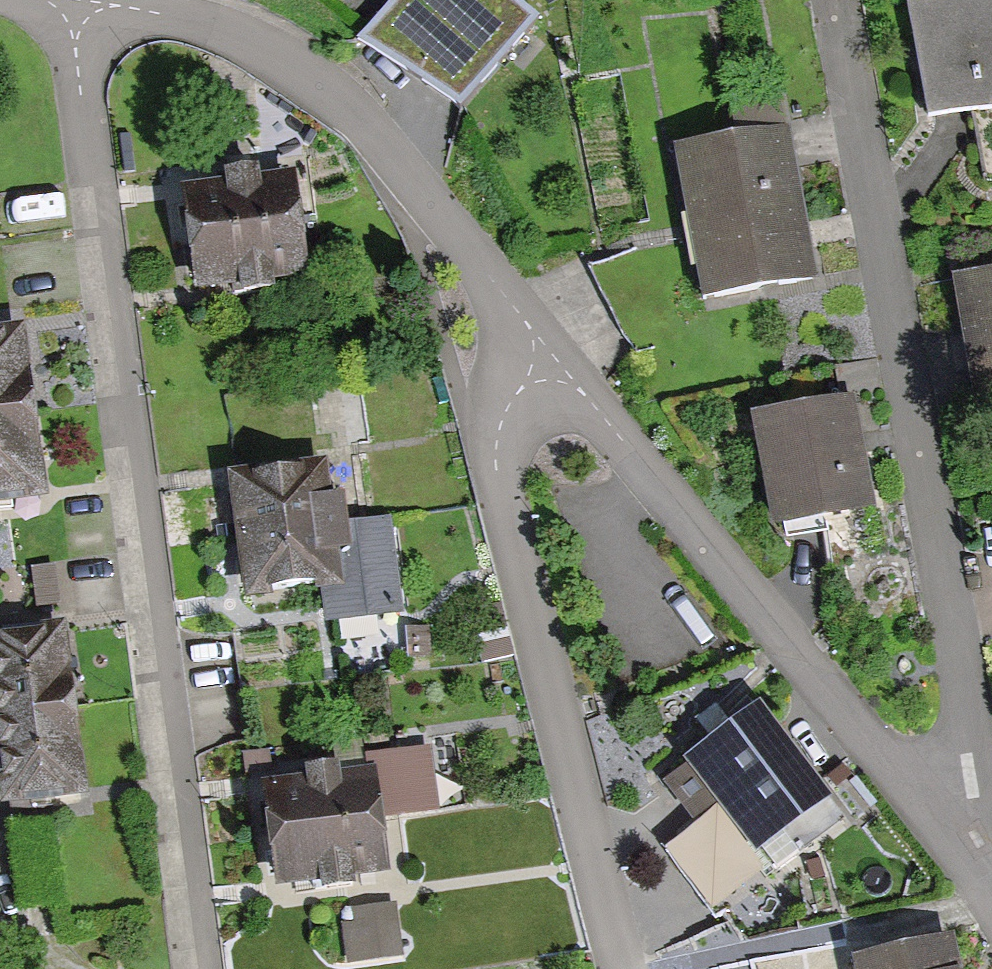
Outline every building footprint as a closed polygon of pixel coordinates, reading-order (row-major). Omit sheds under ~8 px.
[(504,0),(402,0),(370,40),(457,109),(528,19),(504,0)] [(905,13),(927,123),(991,111),(991,0),(972,0),(905,13)] [(729,103),(736,139),(677,149),(704,300),(817,280),(784,93),(729,103)] [(187,190),(192,240),(298,229),(292,179),(187,190)] [(303,279),(298,229),(192,240),(198,290),(303,279)] [(959,286),(980,401),(991,399),(991,280),(959,286)] [(30,413),(19,330),(0,333),(0,417),(30,413)] [(853,398),(751,418),(771,523),(874,503),(853,398)] [(30,413),(0,417),(0,508),(42,502),(30,413)] [(231,479),(238,542),(349,528),(346,501),(331,502),(327,468),(231,479)] [(349,528),(238,542),(245,600),(323,592),(326,620),(395,612),(385,524),(349,528)] [(54,613),(52,569),(30,569),(31,614),(54,613)] [(72,714),(60,628),(0,637),(0,724),(72,714)] [(424,630),(406,632),(409,660),(426,659),(424,630)] [(827,795),(762,709),(662,784),(697,831),(670,852),(717,915),(778,869),(760,845),(827,795)] [(72,714),(0,724),(0,754),(8,810),(84,799),(72,714)] [(373,776),(379,821),(441,813),(432,749),(370,757),(373,776)] [(279,774),(277,753),(245,757),(247,778),(279,774)] [(269,790),(275,835),(379,821),(373,776),(269,790)] [(379,821),(275,835),(283,892),(387,878),(379,821)] [(397,958),(390,907),(354,911),(356,927),(341,928),(346,965),(397,958)] [(854,959),(856,968),(961,968),(954,938),(854,959)]
